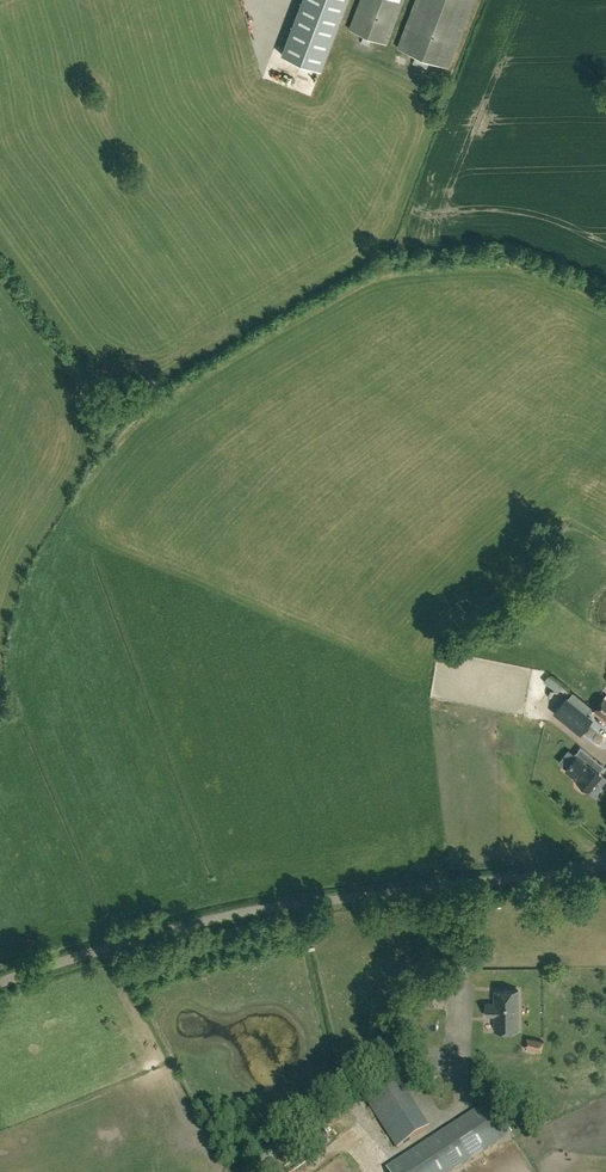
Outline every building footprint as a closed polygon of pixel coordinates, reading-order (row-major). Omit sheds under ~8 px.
[(282,55),(322,70),(348,0),(303,0),(282,55)] [(403,0),(361,0),(350,29),(364,34),(361,43),(369,46),(372,38),(387,43),(403,0)] [(474,0),(416,0),(398,47),(416,54),(413,64),(427,69),(430,60),(448,67),(474,0)] [(605,694),(593,709),(605,719),(605,694)] [(593,719),(566,697),(553,713),(580,735),(593,719)] [(600,772),(603,768),(605,766),(581,747),(575,755),(577,757),(567,769),(579,779),(578,780),(580,781),(578,783),(579,785),(584,790),(587,789),(588,788),(589,789),(598,778),(605,784),(604,786),(605,788),(605,777),(600,772)] [(519,1015),(519,1005),(518,990),(495,991),(495,1003),(486,1004),(486,1016),(495,1016),(495,1030),(519,1030),(519,1015)] [(542,1052),(544,1042),(527,1038),(525,1048),(530,1049),(530,1050),(542,1052)] [(397,1147),(430,1127),(397,1076),(365,1097),(397,1147)] [(512,1132),(492,1100),(387,1168),(390,1171),(451,1171),(512,1132)] [(331,1146),(318,1152),(322,1159),(334,1153),(331,1146)]
